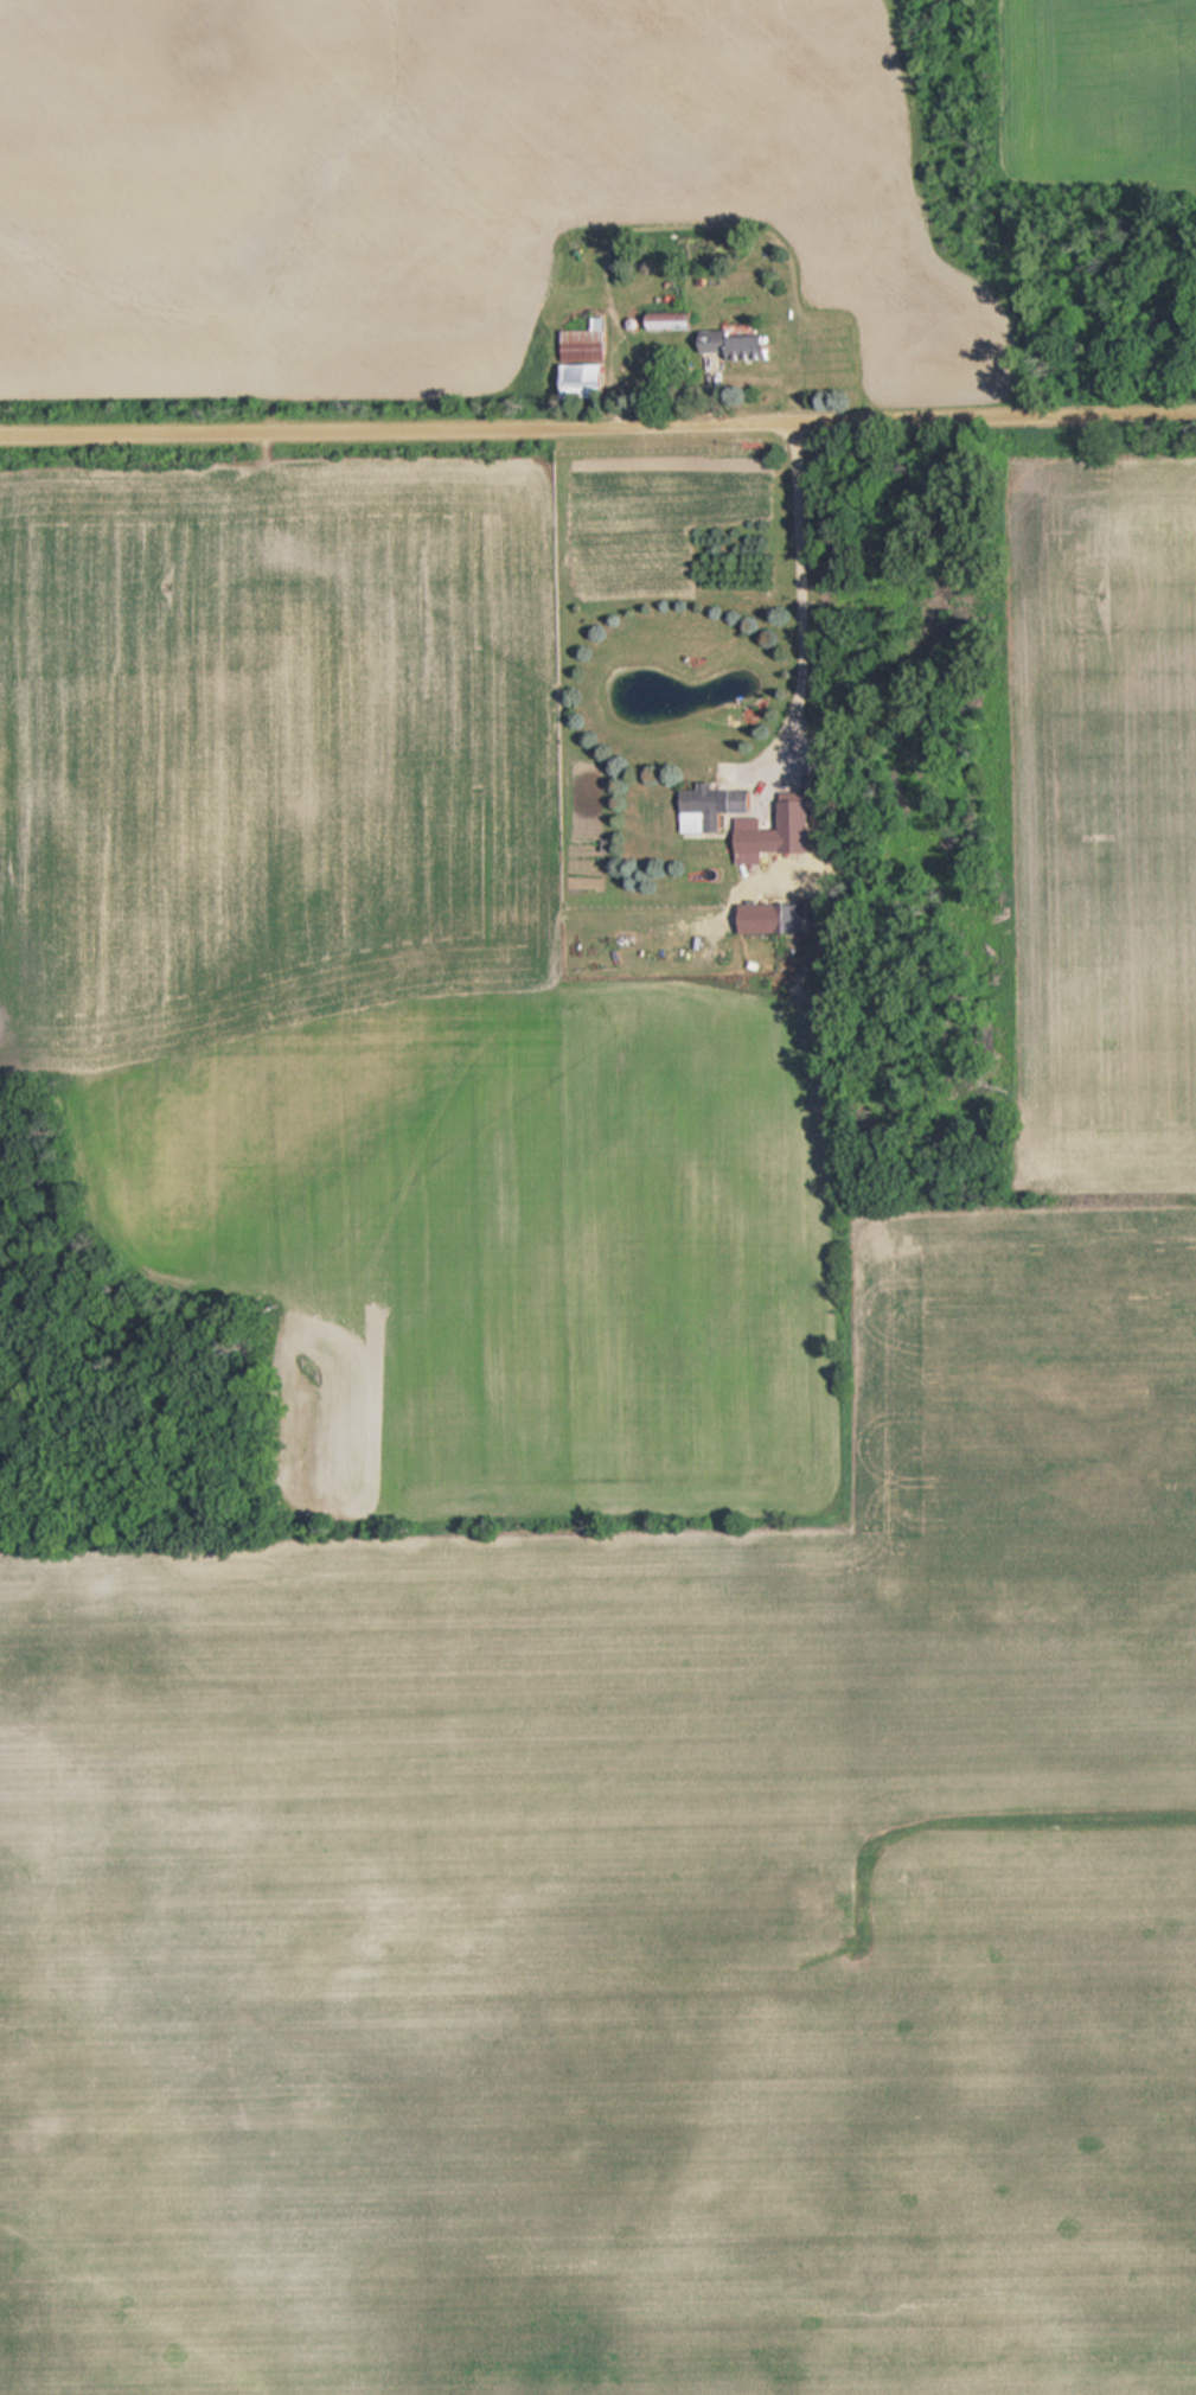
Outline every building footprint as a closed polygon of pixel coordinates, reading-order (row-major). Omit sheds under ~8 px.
[(607,359),(606,317),(595,317),(595,330),(571,330),(571,359),(607,359)] [(731,360),(778,359),(777,331),(705,332),(705,353),(731,352),(731,360)] [(570,398),(609,398),(609,363),(570,363),(570,398)] [(158,482),(145,482),(145,501),(158,501),(158,482)] [(684,790),(684,833),(724,833),(724,813),(755,813),(755,790),(716,789),(716,783),(702,783),(702,790),(684,790)] [(765,818),(737,818),(737,864),(765,864),(765,818)] [(808,933),(808,905),(776,905),(776,933),(808,933)]
